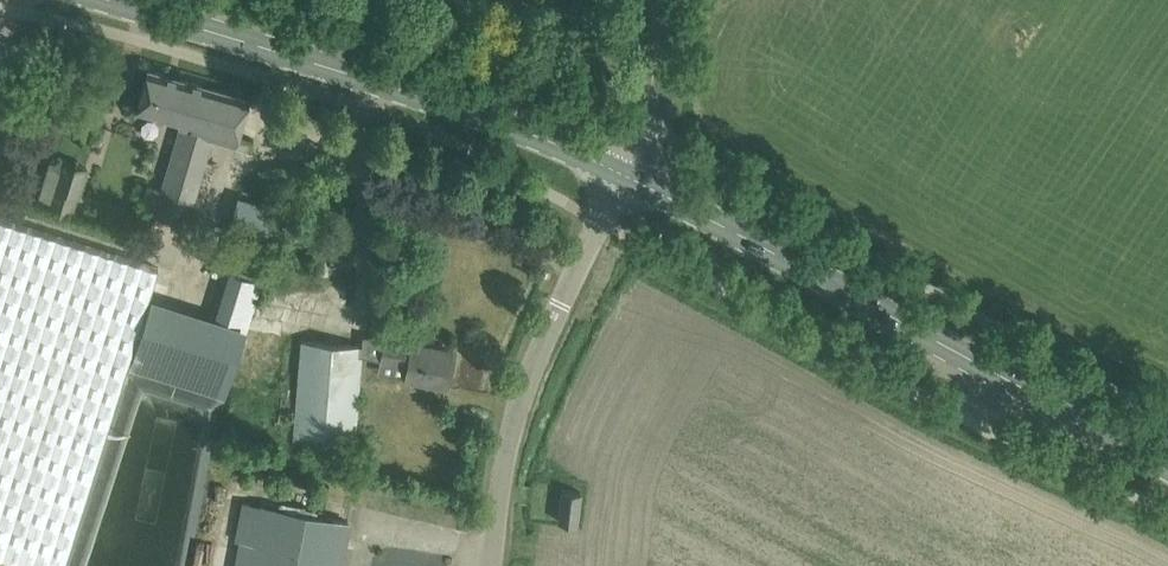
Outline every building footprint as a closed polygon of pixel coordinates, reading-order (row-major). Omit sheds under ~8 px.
[(137,107),(183,120),(163,188),(156,211),(189,221),(212,141),(217,142),(218,138),(235,143),(248,96),(149,67),(142,90),(137,107)] [(64,159),(64,160),(49,208),(75,215),(80,196),(69,193),(78,163),(64,159)] [(239,195),(230,226),(276,239),(285,207),(239,195)] [(157,263),(0,215),(0,556),(32,565),(63,565),(157,263)] [(134,348),(268,390),(283,343),(247,332),(244,341),(197,326),(195,333),(144,317),(134,348)] [(360,344),(301,339),(293,441),(355,446),(362,355),(382,358),(408,363),(406,378),(447,385),(453,350),(412,343),(361,334),(360,344)] [(559,519),(577,522),(581,490),(563,488),(559,519)] [(326,516),(263,504),(244,500),(236,539),(256,543),(251,565),(341,565),(349,521),(326,516)]
